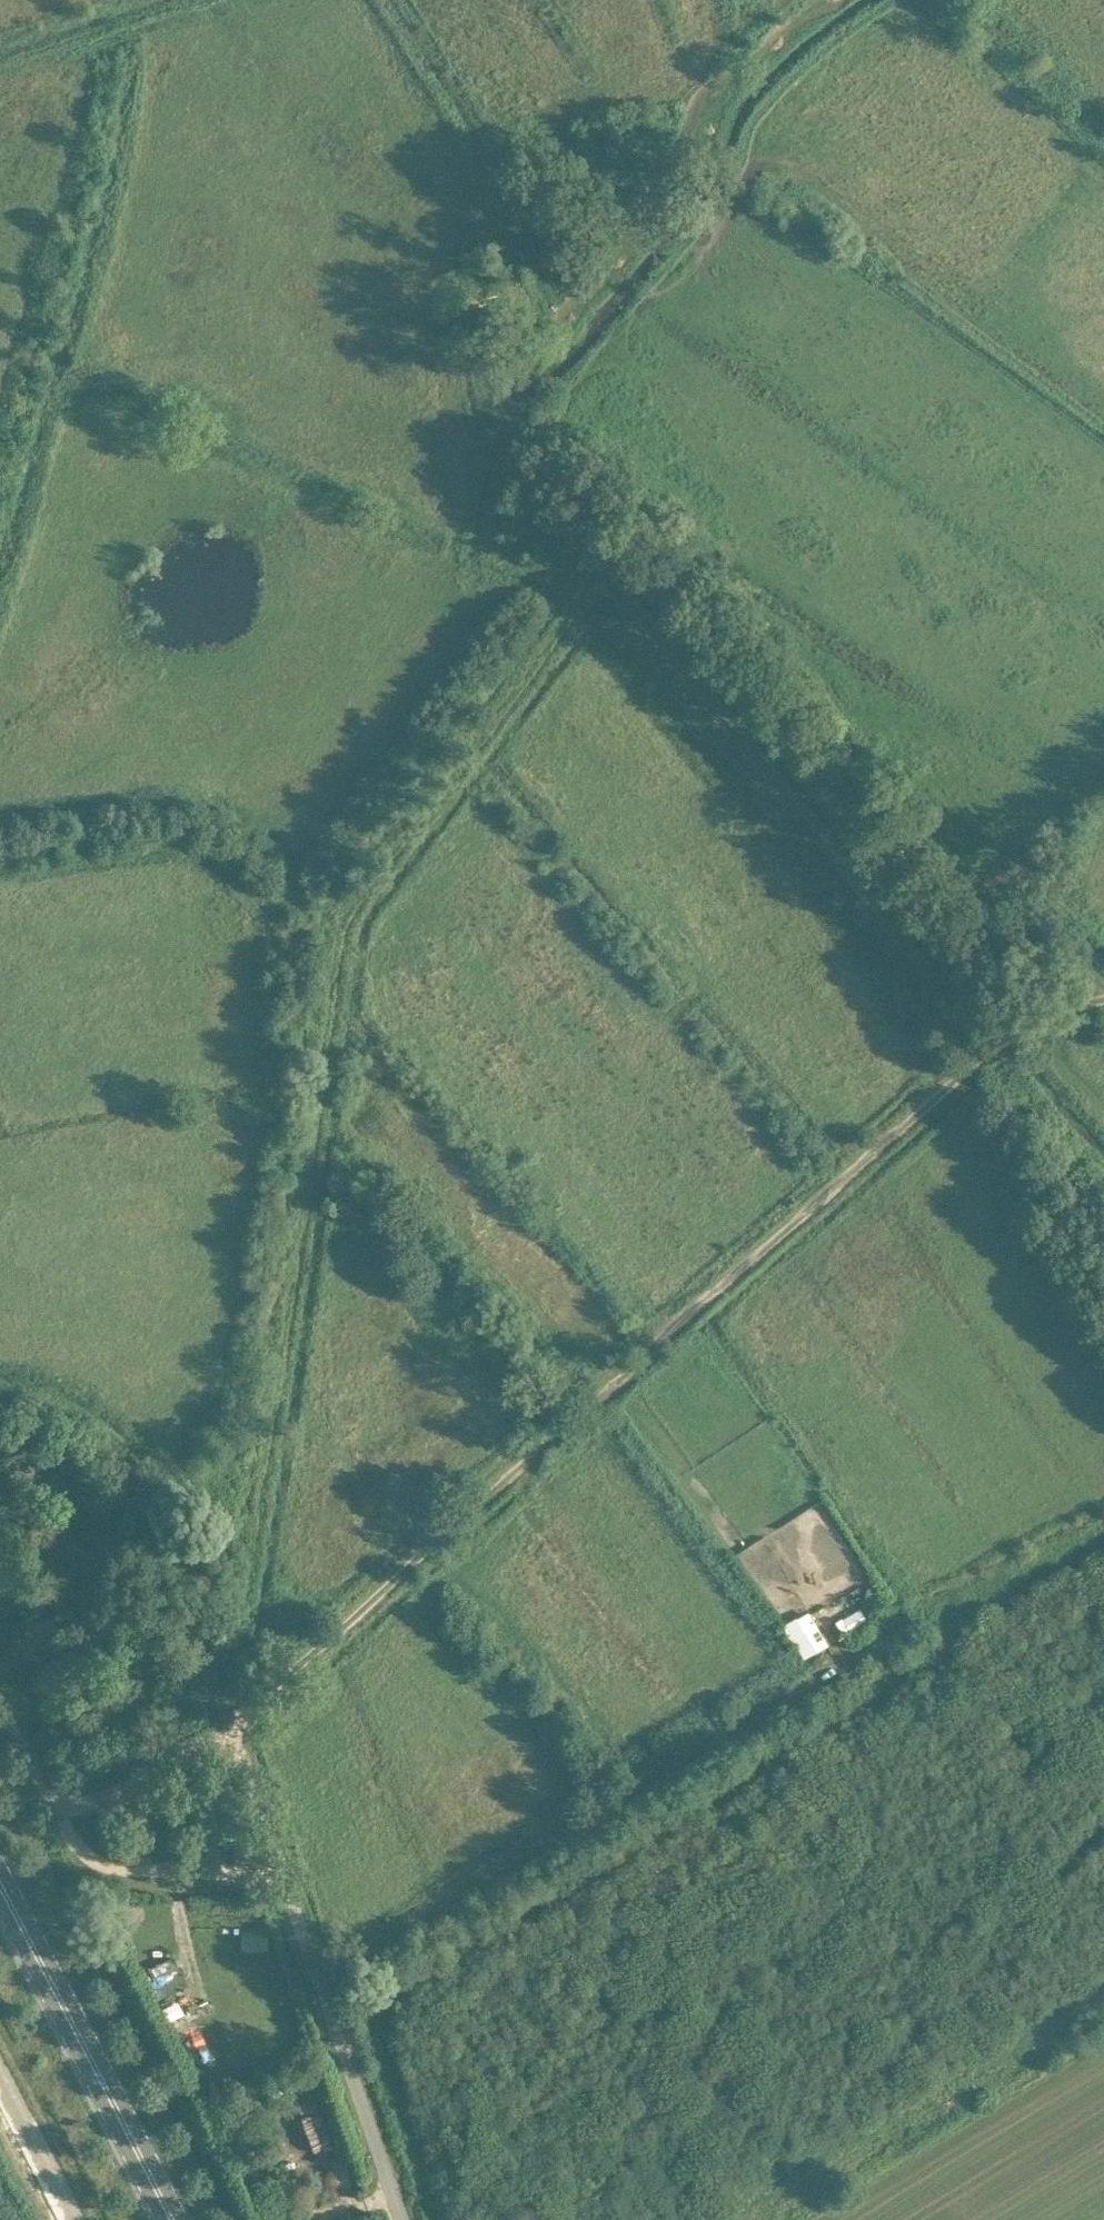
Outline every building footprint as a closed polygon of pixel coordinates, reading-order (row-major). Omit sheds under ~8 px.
[(810,1613),(786,1628),(804,1657),(828,1642),(810,1613)] [(180,2016),(175,2004),(161,2010),(167,2022),(180,2016)]
